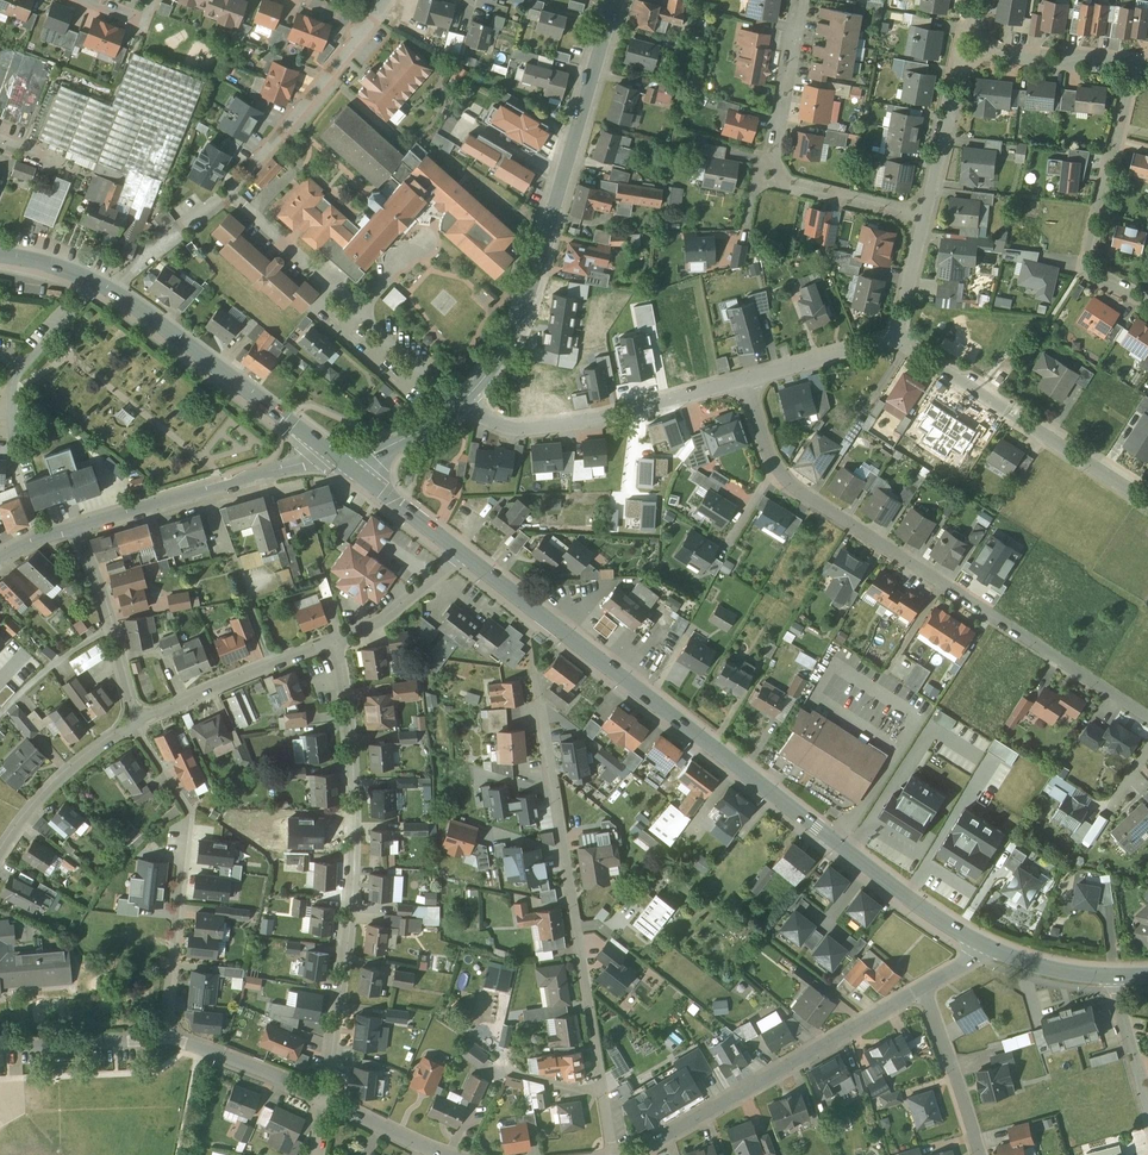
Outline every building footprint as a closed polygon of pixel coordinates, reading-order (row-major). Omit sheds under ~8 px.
[(4,16),(10,0),(0,0),(0,14),(4,16)] [(5,17),(22,23),(31,0),(12,0),(5,17)] [(201,10),(205,0),(174,0),(201,10)] [(200,14),(236,28),(246,1),(244,0),(205,0),(201,10),(200,14)] [(266,0),(257,0),(250,22),(274,30),(282,6),(266,0)] [(410,21),(449,32),(455,11),(436,7),(437,0),(417,0),(410,21)] [(635,0),(630,0),(624,24),(653,32),(656,21),(680,28),(687,1),(683,0),(666,0),(664,6),(635,0)] [(740,17),(774,22),(777,0),(743,0),(740,17)] [(883,0),(870,0),(868,18),(880,20),(883,0)] [(922,8),(946,12),(948,1),(947,1),(947,0),(924,0),(922,8)] [(998,20),(1021,24),(1025,0),(1001,0),(998,20)] [(1057,3),(1046,1),(1041,28),(1052,30),(1054,33),(1059,33),(1061,32),(1063,32),(1066,14),(1067,8),(1056,6),(1057,3)] [(156,13),(167,16),(170,5),(159,2),(156,13)] [(40,26),(54,32),(49,45),(69,54),(77,34),(66,30),(73,11),(49,3),(40,26)] [(1109,5),(1095,3),(1095,6),(1091,32),(1092,32),(1104,34),(1109,5)] [(1082,4),(1078,32),(1091,34),(1092,32),(1091,32),(1095,6),(1082,4)] [(864,15),(818,6),(816,18),(828,20),(827,25),(816,23),(814,34),(824,36),(822,47),(811,45),(809,57),(822,59),(821,63),(809,61),(805,80),(826,84),(827,78),(851,82),(864,15)] [(565,15),(537,7),(530,33),(558,41),(565,15)] [(1131,36),(1135,10),(1123,8),(1119,34),(1127,35),(1126,37),(1131,38),(1131,36)] [(1135,10),(1131,36),(1137,37),(1137,34),(1145,36),(1147,16),(1147,10),(1136,8),(1135,10)] [(310,18),(292,12),(282,41),(300,46),(310,18)] [(107,23),(91,17),(80,46),(96,52),(107,23)] [(329,24),(311,18),(301,46),(320,53),(329,24)] [(492,25),(469,20),(462,47),(485,53),(492,25)] [(123,30),(107,23),(96,52),(112,58),(123,30)] [(255,25),(253,32),(266,35),(268,29),(255,25)] [(771,33),(739,27),(728,81),(761,87),(771,33)] [(942,32),(916,27),(915,36),(913,36),(913,39),(918,40),(915,54),(938,58),(938,57),(937,57),(939,42),(940,42),(942,32)] [(658,47),(623,41),(618,64),(653,72),(658,47)] [(429,71),(400,45),(371,77),(366,73),(356,84),(360,88),(353,95),(382,122),(429,71)] [(567,63),(570,55),(555,50),(552,58),(567,63)] [(111,107),(58,85),(35,141),(123,177),(127,171),(162,184),(203,83),(133,54),(111,107)] [(300,72),(270,62),(263,80),(292,90),(300,72)] [(567,74),(519,62),(514,84),(540,90),(538,99),(560,104),(567,74)] [(934,76),(909,71),(905,89),(910,90),(908,100),(929,104),(934,76)] [(974,79),(971,118),(994,120),(995,108),(1008,110),(1010,83),(974,79)] [(1058,82),(1025,79),(1022,113),(1055,116),(1058,82)] [(292,91),(261,81),(255,98),(286,109),(292,91)] [(640,88),(614,82),(603,123),(627,131),(640,88)] [(1111,87),(1074,83),(1070,113),(1107,118),(1111,87)] [(656,87),(656,89),(649,87),(646,102),(668,106),(671,91),(656,87)] [(833,87),(832,93),(831,97),(848,100),(850,89),(833,87)] [(832,93),(805,88),(799,120),(826,125),(831,97),(832,93)] [(374,186),(400,155),(345,107),(318,138),(374,186)] [(757,119),(724,111),(718,138),(751,147),(757,119)] [(549,127),(510,113),(503,133),(521,139),(519,146),(541,153),(549,127)] [(894,128),(919,133),(922,117),(895,113),(892,128),(894,128)] [(194,129),(204,133),(207,127),(197,123),(194,129)] [(916,151),(919,133),(894,128),(890,147),(916,151)] [(633,139),(599,129),(590,159),(624,169),(633,139)] [(822,145),(845,149),(847,136),(824,132),(823,140),(822,145)] [(823,140),(798,135),(795,157),(819,161),(822,145),(823,140)] [(204,141),(184,178),(211,194),(232,157),(204,141)] [(1002,143),(980,141),(980,150),(995,151),(1001,152),(1002,143)] [(1014,162),(1025,163),(1025,143),(1015,143),(1014,162)] [(980,150),(963,148),(960,183),(977,185),(978,175),(993,177),(995,151),(980,150)] [(477,171),(486,156),(476,149),(466,164),(477,171)] [(1131,152),(1125,176),(1147,181),(1147,156),(1131,152)] [(512,236),(422,155),(356,228),(339,248),(360,267),(426,193),(456,220),(441,236),(490,279),(509,257),(500,250),(512,236)] [(740,162),(703,157),(699,187),(735,194),(740,162)] [(279,168),(270,160),(250,182),(259,190),(279,168)] [(1080,162),(1062,160),(1058,188),(1077,190),(1080,162)] [(35,167),(15,161),(11,175),(30,182),(35,167)] [(533,168),(512,161),(509,170),(500,165),(493,174),(506,181),(504,185),(525,192),(533,168)] [(914,167),(887,162),(881,188),(909,194),(914,167)] [(121,188),(92,177),(83,200),(126,217),(117,242),(112,253),(114,254),(131,260),(160,184),(127,171),(121,188)] [(306,175),(270,213),(351,285),(363,273),(337,249),(356,228),(322,198),(326,193),(306,175)] [(46,194),(32,188),(21,215),(52,226),(69,182),(53,176),(46,194)] [(611,195),(574,185),(567,215),(589,221),(592,209),(607,212),(611,195)] [(667,204),(676,205),(679,188),(669,187),(667,204)] [(986,201),(948,197),(944,229),(958,230),(957,236),(983,239),(986,201)] [(83,200),(73,225),(117,242),(126,217),(83,200)] [(830,213),(807,208),(801,235),(813,237),(812,243),(833,247),(837,226),(827,224),(830,213)] [(166,210),(153,216),(159,228),(172,222),(166,210)] [(217,245),(212,251),(281,311),(284,305),(297,314),(316,293),(239,233),(243,228),(225,213),(205,234),(217,245)] [(897,232),(859,224),(850,260),(889,269),(897,232)] [(1147,231),(1112,225),(1106,249),(1142,256),(1147,231)] [(715,232),(681,231),(681,268),(714,267),(715,232)] [(626,246),(639,245),(638,234),(625,234),(626,246)] [(975,246),(941,242),(937,279),(961,282),(962,267),(973,268),(975,246)] [(609,253),(566,245),(561,270),(584,275),(586,265),(606,269),(609,253)] [(736,245),(735,265),(744,266),(746,246),(736,245)] [(1056,268),(1025,260),(1019,282),(1039,287),(1036,296),(1048,299),(1056,268)] [(142,286),(157,298),(175,275),(160,263),(142,286)] [(859,268),(840,264),(838,272),(857,276),(859,268)] [(802,278),(805,285),(821,278),(818,271),(802,278)] [(157,298),(173,309),(189,286),(175,275),(157,298)] [(882,282),(857,276),(851,308),(875,313),(882,282)] [(392,287),(380,300),(393,311),(405,298),(392,287)] [(1093,295),(1074,323),(1101,341),(1120,312),(1093,295)] [(995,296),(993,305),(1009,308),(1011,299),(995,296)] [(753,301),(727,308),(740,354),(766,347),(753,301)] [(815,305),(803,310),(810,329),(832,320),(825,301),(815,305)] [(216,307),(200,326),(224,345),(241,326),(216,307)] [(1134,316),(1116,345),(1144,361),(1147,354),(1147,324),(1134,316)] [(239,331),(249,338),(258,325),(249,318),(239,331)] [(310,326),(293,342),(318,366),(335,349),(310,326)] [(251,341),(236,361),(262,381),(278,360),(251,341)] [(716,372),(728,370),(726,356),(714,358),(716,372)] [(1076,376),(1043,356),(1034,371),(1045,377),(1037,389),(1060,402),(1072,383),(1076,376)] [(329,380),(335,372),(327,366),(320,374),(329,380)] [(1080,370),(1076,376),(1072,383),(1083,390),(1091,377),(1080,370)] [(807,378),(809,384),(816,412),(828,409),(819,375),(807,378)] [(922,387),(904,376),(886,404),(904,415),(922,387)] [(809,384),(778,392),(785,424),(816,416),(816,412),(809,384)] [(375,393),(364,404),(378,419),(389,409),(375,393)] [(899,421),(893,431),(901,436),(911,419),(904,415),(886,404),(878,399),(868,416),(875,421),(881,411),(899,421)] [(117,408),(114,418),(127,423),(130,413),(117,408)] [(717,423),(701,428),(708,449),(731,441),(733,448),(747,443),(737,417),(733,418),(730,411),(729,412),(730,414),(717,418),(716,416),(715,417),(717,423)] [(1144,411),(1120,447),(1146,465),(1147,461),(1147,413),(1144,411)] [(668,419),(645,428),(652,447),(675,438),(668,419)] [(863,424),(857,420),(846,435),(852,439),(863,424)] [(837,447),(816,433),(793,469),(815,483),(837,447)] [(603,440),(583,442),(585,465),(605,463),(604,454),(606,452),(605,444),(603,443),(603,440)] [(1023,454),(1001,440),(987,463),(1009,477),(1023,454)] [(557,444),(530,446),(532,467),(558,465),(557,444)] [(48,475),(22,483),(31,510),(70,498),(73,505),(98,497),(89,468),(75,472),(68,449),(43,457),(48,475)] [(513,452),(495,449),(495,451),(494,454),(495,454),(491,476),(508,479),(513,452)] [(494,454),(477,450),(472,477),(491,481),(491,476),(495,454),(494,454)] [(1032,459),(1023,454),(1009,477),(1018,482),(1032,459)] [(635,486),(651,486),(651,475),(667,475),(668,458),(636,457),(635,486)] [(605,477),(605,466),(594,466),(594,477),(605,477)] [(862,482),(841,469),(828,489),(849,503),(862,482)] [(456,479),(434,471),(427,490),(449,498),(456,479)] [(133,490),(146,482),(142,476),(129,484),(133,490)] [(910,483),(899,500),(907,505),(918,488),(910,483)] [(335,514),(326,484),(300,492),(307,515),(309,522),(335,514)] [(736,507),(703,489),(690,510),(711,523),(708,527),(720,534),(736,507)] [(899,505),(877,491),(863,511),(885,525),(899,505)] [(307,515),(300,492),(268,501),(275,524),(307,515)] [(0,503),(0,532),(2,537),(29,526),(18,496),(0,503)] [(546,509),(559,508),(559,498),(545,499),(546,509)] [(261,499),(224,509),(230,532),(248,527),(256,555),(274,550),(261,499)] [(636,529),(654,530),(655,500),(625,499),(624,516),(636,516),(636,529)] [(507,536),(527,510),(514,500),(504,513),(499,510),(489,522),(507,536)] [(791,515),(767,501),(753,525),(760,529),(763,525),(780,535),(782,532),(791,515)] [(933,524),(910,510),(895,534),(918,548),(933,524)] [(391,527),(370,512),(355,533),(358,535),(369,543),(376,548),(382,539),(391,527)] [(200,513),(154,527),(166,564),(212,549),(200,513)] [(800,520),(791,515),(782,532),(791,537),(800,520)] [(145,522),(110,533),(116,557),(137,551),(140,560),(155,556),(145,522)] [(985,530),(978,525),(968,540),(974,545),(985,530)] [(968,546),(944,531),(929,554),(953,569),(968,546)] [(110,534),(91,541),(99,561),(116,557),(110,534)] [(712,549),(687,534),(671,559),(697,574),(700,568),(708,556),(712,549)] [(365,548),(369,543),(358,535),(350,545),(361,553),(365,548)] [(994,582),(1000,586),(1001,583),(1020,555),(992,537),(974,565),(972,568),(977,570),(982,574),(980,577),(988,582),(990,579),(994,582)] [(558,554),(539,540),(530,556),(548,569),(558,554)] [(374,602),(393,576),(380,567),(361,553),(350,545),(346,542),(327,568),(339,576),(332,585),(358,605),(365,595),(374,602)] [(568,542),(555,561),(574,575),(588,556),(568,542)] [(865,564),(843,550),(827,575),(835,580),(826,593),(841,603),(843,599),(849,590),(865,564)] [(29,554),(16,568),(42,594),(56,580),(29,554)] [(73,555),(68,558),(74,570),(79,568),(73,555)] [(721,564),(708,556),(700,568),(713,576),(721,564)] [(977,570),(972,568),(974,565),(968,561),(963,569),(973,576),(977,570)] [(142,566),(104,575),(116,620),(154,610),(142,566)] [(581,579),(611,579),(611,567),(581,567),(581,579)] [(6,571),(0,578),(0,597),(13,609),(29,593),(6,571)] [(887,609),(898,592),(892,588),(896,582),(879,571),(864,594),(887,609)] [(1000,586),(994,582),(991,587),(1002,594),(1007,587),(1001,583),(1000,586)] [(616,584),(597,608),(602,612),(588,629),(603,640),(617,623),(631,634),(650,610),(616,584)] [(856,594),(849,590),(843,599),(850,604),(856,594)] [(898,592),(887,609),(910,623),(923,601),(906,590),(903,595),(898,592)] [(199,606),(198,598),(187,600),(186,592),(163,595),(165,610),(199,606)] [(668,596),(664,604),(675,611),(680,603),(668,596)] [(319,603),(289,614),(296,636),(328,625),(319,603)] [(481,624),(453,603),(435,627),(463,648),(481,624)] [(736,614),(719,604),(708,622),(726,632),(736,614)] [(921,633),(940,646),(955,622),(936,609),(921,633)] [(681,634),(688,620),(676,614),(669,629),(681,634)] [(148,615),(120,621),(126,651),(154,645),(148,615)] [(231,634),(212,641),(221,667),(246,659),(239,641),(252,637),(244,615),(226,621),(231,634)] [(12,634),(17,622),(1,617),(0,620),(0,630),(12,634)] [(71,624),(77,634),(85,629),(79,619),(71,624)] [(782,639),(792,643),(800,624),(790,620),(782,639)] [(502,634),(485,621),(469,642),(486,655),(502,634)] [(974,634),(955,622),(940,646),(958,658),(963,650),(974,634)] [(419,641),(433,642),(433,624),(419,623),(419,641)] [(521,635),(508,626),(489,653),(511,670),(524,654),(518,649),(522,644),(517,639),(521,635)] [(173,632),(155,640),(160,653),(178,645),(173,632)] [(408,632),(388,636),(390,649),(410,646),(408,632)] [(712,652),(690,639),(677,661),(699,674),(712,652)] [(767,641),(760,652),(769,657),(775,646),(767,641)] [(200,646),(165,660),(175,686),(211,673),(200,646)] [(384,646),(362,649),(366,678),(388,674),(384,646)] [(98,647),(71,663),(79,676),(106,659),(98,647)] [(810,669),(816,659),(798,650),(793,660),(810,669)] [(970,655),(963,650),(958,658),(953,666),(960,670),(970,655)] [(577,675),(555,657),(541,674),(551,682),(541,693),(560,709),(570,697),(563,691),(577,675)] [(750,676),(724,660),(710,683),(737,699),(750,676)] [(929,673),(917,665),(904,685),(916,693),(929,673)] [(73,671),(56,684),(87,726),(115,706),(98,683),(87,691),(73,671)] [(294,672),(274,680),(278,690),(280,695),(274,698),(277,707),(284,705),(295,701),(304,697),(294,672)] [(278,690),(274,680),(272,675),(264,679),(270,693),(278,690)] [(519,677),(484,682),(488,708),(523,704),(519,677)] [(804,683),(796,678),(787,693),(795,697),(804,683)] [(415,681),(393,684),(394,693),(395,700),(417,697),(415,681)] [(0,687),(0,706),(13,691),(4,683),(0,687)] [(782,701),(760,688),(749,707),(771,720),(782,701)] [(1058,700),(1043,690),(1033,706),(1027,714),(1050,729),(1062,712),(1074,720),(1085,703),(1064,690),(1058,700)] [(466,691),(463,701),(476,704),(478,695),(466,691)] [(394,693),(365,697),(367,715),(365,717),(366,723),(368,724),(368,727),(395,724),(392,700),(395,700),(394,693)] [(237,694),(228,698),(241,727),(250,723),(237,694)] [(435,705),(434,694),(426,694),(426,706),(435,705)] [(65,699),(43,716),(67,747),(89,730),(65,699)] [(1033,706),(1023,699),(1006,725),(1016,731),(1027,714),(1033,706)] [(295,701),(284,705),(286,728),(306,726),(305,711),(299,712),(295,701)] [(17,705),(6,714),(27,740),(39,730),(17,705)] [(628,749),(644,729),(615,706),(599,726),(628,749)] [(854,795),(860,798),(886,758),(812,710),(809,714),(800,709),(789,727),(793,730),(779,752),(851,799),(854,795)] [(932,720),(949,730),(955,720),(939,710),(932,720)] [(219,715),(193,727),(204,751),(213,747),(231,739),(228,732),(219,715)] [(418,729),(424,728),(423,715),(416,715),(418,729)] [(591,741),(600,730),(589,721),(580,732),(591,741)] [(1099,744),(1105,735),(1087,724),(1076,741),(1094,752),(1099,744)] [(1137,740),(1111,724),(1105,735),(1099,744),(1125,760),(1137,740)] [(161,758),(183,748),(172,725),(150,736),(161,758)] [(523,727),(490,730),(493,761),(525,758),(523,727)] [(231,739),(213,747),(216,756),(233,749),(232,746),(240,743),(241,743),(235,729),(228,732),(231,739)] [(416,732),(399,733),(400,743),(417,742),(416,732)] [(325,733),(301,736),(304,762),(329,759),(325,733)] [(665,771),(679,752),(657,735),(643,754),(665,771)] [(0,763),(0,776),(14,790),(45,757),(27,740),(24,737),(0,763)] [(1012,763),(1017,750),(992,738),(986,751),(1012,763)] [(581,741),(558,744),(562,768),(585,765),(581,741)] [(240,743),(232,746),(233,749),(240,764),(248,760),(240,743)] [(391,743),(369,744),(371,769),(393,768),(391,743)] [(129,746),(104,762),(124,790),(149,773),(129,746)] [(620,762),(601,747),(592,757),(614,776),(623,765),(620,762)] [(203,781),(188,748),(169,756),(184,790),(203,781)] [(630,771),(640,760),(629,751),(620,762),(623,765),(630,771)] [(715,781),(689,761),(674,781),(689,791),(676,809),(686,817),(715,781)] [(305,768),(288,769),(289,778),(305,777),(305,768)] [(993,777),(977,768),(956,803),(972,812),(993,777)] [(336,774),(311,775),(312,805),(337,804),(336,774)] [(1059,803),(1050,818),(1074,833),(1091,807),(1068,794),(1072,786),(1053,774),(1042,791),(1059,803)] [(931,818),(946,795),(912,775),(898,797),(931,818)] [(415,779),(395,778),(395,787),(415,788),(415,779)] [(507,799),(505,783),(475,787),(477,803),(487,802),(488,815),(519,811),(517,798),(507,799)] [(394,786),(367,786),(367,817),(394,816),(394,786)] [(754,806),(729,788),(716,805),(725,812),(717,823),(732,834),(740,823),(741,824),(754,806)] [(521,829),(536,828),(535,793),(520,793),(521,829)] [(917,839),(931,818),(898,797),(894,794),(880,816),(885,819),(917,839)] [(62,798),(43,821),(68,840),(86,817),(62,798)] [(983,835),(998,846),(1023,811),(1007,800),(983,835)] [(1109,833),(1128,855),(1147,840),(1143,836),(1147,831),(1147,808),(1142,802),(1109,833)] [(667,845),(686,817),(676,809),(668,804),(647,829),(667,845)] [(339,815),(311,815),(311,846),(339,845),(339,815)] [(476,829),(451,821),(443,845),(450,847),(449,851),(459,854),(460,850),(468,852),(476,829)] [(628,831),(635,836),(632,840),(652,856),(659,847),(639,831),(643,826),(637,821),(628,831)] [(433,836),(433,823),(400,822),(399,835),(433,836)] [(984,865),(998,846),(983,835),(971,826),(957,846),(984,865)] [(391,829),(368,828),(367,856),(390,857),(391,829)] [(553,843),(553,832),(539,831),(539,843),(553,843)] [(594,836),(596,849),(613,846),(617,846),(615,833),(594,836)] [(31,836),(17,859),(40,875),(56,852),(31,836)] [(503,857),(507,856),(505,848),(506,848),(505,842),(493,844),(495,858),(503,857)] [(809,859),(788,842),(770,865),(792,881),(809,859)] [(230,848),(202,845),(199,871),(247,876),(249,863),(229,861),(230,848)] [(297,870),(305,870),(305,845),(300,845),(300,854),(283,853),(283,863),(297,863),(297,870)] [(506,848),(505,848),(507,856),(503,857),(506,873),(509,872),(510,880),(527,877),(528,883),(538,882),(543,881),(543,880),(542,875),(546,874),(544,861),(540,862),(537,849),(521,852),(520,845),(506,848)] [(596,849),(578,852),(585,890),(607,886),(605,868),(616,866),(613,846),(596,849)] [(338,860),(311,859),(309,891),(337,892),(338,860)] [(166,863),(140,860),(137,888),(131,887),(129,902),(161,906),(166,863)] [(845,881),(826,866),(811,884),(831,900),(845,881)] [(1043,882),(1019,867),(1004,890),(1028,906),(1043,882)] [(395,873),(366,869),(364,887),(368,888),(367,899),(392,902),(395,873)] [(0,884),(0,898),(33,915),(46,891),(7,871),(0,884)] [(543,881),(538,882),(540,891),(549,889),(548,879),(543,880),(543,881)] [(1100,887),(1079,884),(1075,905),(1091,908),(1097,903),(1100,887)] [(549,889),(540,891),(541,903),(557,901),(555,888),(549,889)] [(653,891),(628,921),(647,936),(672,906),(653,891)] [(423,892),(423,905),(436,905),(436,892),(423,892)] [(876,907),(856,892),(841,911),(860,926),(876,907)] [(334,906),(309,902),(305,935),(330,938),(334,906)] [(525,902),(514,904),(518,926),(539,923),(541,939),(562,935),(563,935),(559,908),(528,913),(525,902)] [(1129,932),(1147,953),(1147,903),(1133,915),(1139,923),(1129,932)] [(439,925),(439,906),(409,905),(409,909),(394,909),(393,922),(396,922),(396,934),(409,934),(409,931),(420,931),(420,925),(439,925)] [(186,911),(183,934),(222,938),(225,915),(186,911)] [(810,925),(792,911),(776,931),(794,945),(810,925)] [(0,921),(0,987),(66,983),(63,949),(6,954),(5,943),(13,943),(11,920),(0,921)] [(389,924),(363,921),(359,953),(385,957),(389,924)] [(848,933),(840,944),(854,954),(862,943),(848,933)] [(183,934),(181,956),(220,960),(222,938),(183,934)] [(564,948),(562,935),(541,939),(544,951),(564,948)] [(843,950),(824,935),(808,954),(827,970),(843,950)] [(283,952),(297,952),(297,941),(283,942),(283,952)] [(623,957),(604,942),(592,958),(602,965),(591,978),(613,995),(630,974),(617,965),(623,957)] [(328,951),(303,948),(300,978),(325,981),(328,951)] [(871,972),(856,959),(841,977),(852,987),(861,976),(882,994),(898,976),(880,962),(871,972)] [(513,966),(489,961),(474,1031),(497,1036),(513,966)] [(563,964),(536,969),(539,985),(549,984),(552,1006),(566,1004),(569,1003),(563,964)] [(387,969),(360,965),(355,993),(382,997),(387,969)] [(417,971),(391,966),(389,986),(415,991),(417,971)] [(241,971),(212,967),(211,975),(216,976),(240,979),(241,971)] [(211,975),(191,973),(187,997),(213,1001),(216,976),(211,975)] [(243,988),(260,989),(261,977),(244,976),(243,988)] [(805,982),(787,1005),(819,1030),(837,1006),(805,982)] [(973,987),(946,1002),(963,1032),(990,1018),(973,987)] [(322,996),(292,992),(288,1016),(318,1021),(322,996)] [(726,1000),(711,1000),(712,1013),(726,1013),(726,1000)] [(566,1004),(552,1006),(522,1010),(524,1022),(555,1017),(567,1015),(566,1004)] [(1090,1004),(1042,1015),(1051,1049),(1098,1037),(1090,1004)] [(376,1017),(354,1014),(349,1049),(383,1053),(387,1023),(410,1026),(411,1013),(377,1008),(376,1017)] [(776,1008),(752,1023),(771,1055),(795,1042),(776,1008)] [(221,1014),(195,1011),(193,1029),(219,1032),(221,1014)] [(567,1015),(555,1017),(558,1034),(548,1035),(549,1046),(579,1041),(575,1014),(567,1015)] [(262,1024),(254,1047),(294,1061),(302,1038),(262,1024)] [(896,1028),(878,1038),(897,1071),(905,1067),(902,1060),(911,1055),(896,1028)] [(727,1032),(700,1049),(720,1081),(747,1064),(727,1032)] [(1003,1050),(1033,1044),(1030,1032),(1000,1037),(1003,1050)] [(879,1081),(897,1071),(878,1038),(860,1048),(879,1081)] [(470,1044),(462,1055),(479,1067),(487,1056),(470,1044)] [(554,1054),(555,1054),(555,1056),(575,1053),(574,1046),(553,1047),(554,1054)] [(629,1071),(616,1048),(606,1053),(614,1067),(607,1071),(612,1081),(629,1071)] [(1090,1067),(1117,1059),(1115,1050),(1088,1058),(1090,1067)] [(298,1052),(293,1065),(302,1069),(307,1056),(298,1052)] [(575,1053),(555,1056),(555,1054),(554,1054),(537,1057),(537,1058),(540,1073),(545,1072),(545,1075),(556,1073),(555,1071),(563,1070),(564,1079),(567,1078),(567,1081),(577,1080),(576,1077),(585,1075),(581,1052),(575,1053)] [(838,1053),(804,1071),(821,1104),(838,1095),(832,1083),(849,1075),(838,1053)] [(444,1066),(424,1057),(419,1068),(417,1067),(414,1073),(417,1074),(412,1085),(431,1093),(432,1093),(435,1084),(444,1066)] [(377,1069),(350,1064),(346,1092),(373,1097),(377,1069)] [(1004,1064),(975,1072),(982,1100),(1012,1092),(1004,1064)] [(620,1103),(634,1128),(697,1093),(683,1068),(620,1103)] [(487,1081),(472,1074),(462,1095),(462,1096),(469,1099),(478,1103),(487,1081)] [(232,1077),(218,1110),(249,1124),(263,1091),(232,1077)] [(435,1084),(432,1093),(438,1095),(439,1096),(443,1088),(435,1084)] [(801,1091),(762,1105),(773,1135),(812,1121),(801,1091)] [(898,1091),(880,1096),(883,1107),(901,1102),(898,1091)] [(931,1091),(905,1098),(913,1127),(939,1121),(931,1091)] [(438,1095),(429,1114),(457,1127),(466,1108),(465,1108),(458,1105),(439,1096),(438,1095)] [(469,1099),(462,1096),(458,1105),(465,1108),(469,1099)] [(579,1099),(553,1104),(558,1133),(584,1128),(579,1099)] [(300,1120),(273,1107),(263,1129),(271,1133),(267,1143),(286,1151),(300,1120)] [(719,1128),(730,1154),(767,1154),(751,1115),(719,1128)] [(524,1120),(495,1126),(501,1154),(531,1148),(524,1120)] [(233,1149),(243,1153),(252,1126),(242,1123),(233,1149)] [(1008,1129),(1013,1148),(997,1152),(998,1154),(1027,1154),(1025,1145),(1034,1143),(1029,1123),(1008,1129)] [(681,1154),(717,1154),(713,1144),(681,1154)] [(915,1146),(896,1151),(897,1154),(918,1154),(915,1146)]
